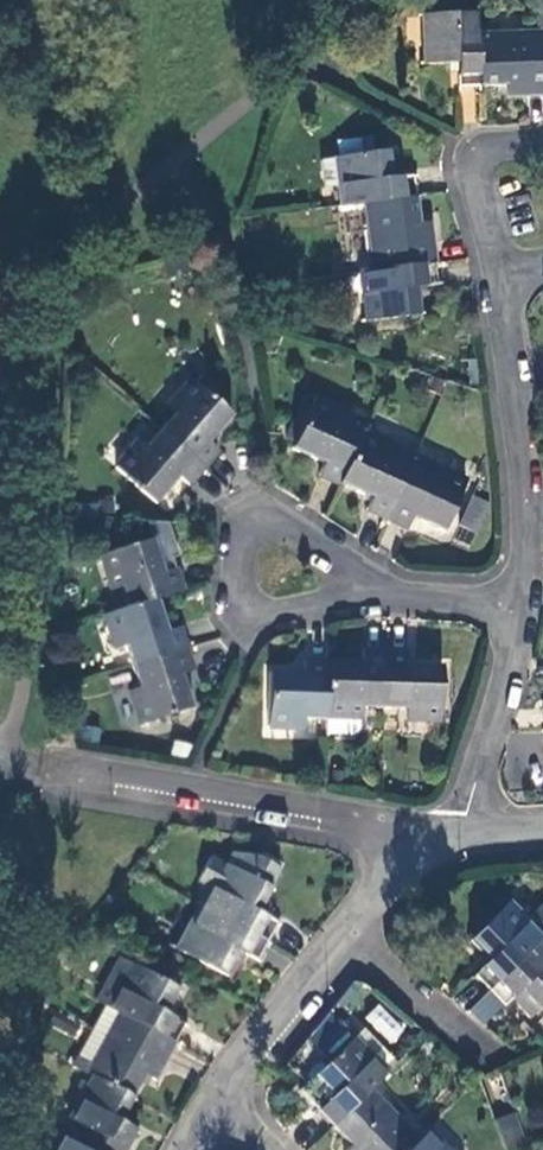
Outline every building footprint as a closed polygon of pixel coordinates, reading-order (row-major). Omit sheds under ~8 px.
[(455,88),(477,87),(475,35),(474,14),(422,17),(423,65),(446,64),(446,73),(455,73),(455,88)] [(477,87),(504,87),(505,97),(542,95),(542,32),(475,35),(477,87)] [(363,204),(416,198),(413,177),(392,179),(388,153),(336,159),(343,207),(363,204)] [(419,223),(416,198),(363,204),(373,272),(435,264),(429,222),(419,223)] [(438,286),(435,264),(373,272),(362,273),(369,320),(420,315),(417,288),(438,286)] [(157,430),(200,468),(215,451),(205,443),(228,416),(188,382),(165,409),(171,413),(157,430)] [(316,476),(337,486),(360,435),(338,426),(342,417),(311,404),(309,409),(300,427),(293,423),(292,426),(290,425),(281,443),(290,447),(289,451),(320,465),(316,476)] [(301,406),(293,423),(300,427),(309,409),(301,406)] [(185,487),(200,468),(157,430),(142,448),(136,443),(113,471),(153,505),(175,479),(185,487)] [(360,435),(337,486),(367,499),(362,510),(385,521),(409,466),(387,455),(390,448),(360,435)] [(434,466),(414,457),(409,466),(430,475),(433,468),(434,466)] [(409,466),(385,521),(404,530),(410,518),(442,533),(464,482),(433,468),(430,475),(409,466)] [(477,532),(490,502),(472,494),(458,524),(477,532)] [(164,523),(135,522),(143,543),(149,542),(147,536),(166,530),(164,523)] [(124,610),(154,600),(180,591),(168,559),(175,557),(166,530),(147,536),(149,542),(143,543),(100,556),(110,590),(117,588),(124,610)] [(124,647),(131,668),(185,651),(177,629),(165,633),(154,600),(124,610),(105,616),(116,649),(124,647)] [(359,707),(383,708),(384,651),(361,650),(361,663),(326,662),(325,715),(359,717),(359,707)] [(185,651),(131,668),(138,690),(130,692),(141,726),(192,709),(181,676),(192,672),(185,651)] [(384,651),(383,708),(405,708),(404,718),(441,719),(442,664),(406,663),(406,651),(384,651)] [(300,715),(325,715),(326,662),(302,661),(301,674),(268,674),(266,722),(301,723),(300,715)] [(211,891),(201,909),(265,943),(275,925),(256,915),(279,870),(256,858),(231,854),(225,865),(210,857),(196,883),(211,891)] [(471,975),(487,992),(539,940),(524,925),(505,906),(468,942),(486,960),(471,975)] [(265,943),(201,909),(179,952),(224,976),(231,964),(237,953),(244,957),(255,963),(265,943)] [(542,936),(542,916),(538,911),(524,925),(539,940),(542,936)] [(487,992),(502,1007),(516,992),(536,1012),(542,1005),(542,944),(539,940),(487,992)] [(239,968),(244,957),(237,953),(231,964),(239,968)] [(118,1014),(173,1043),(183,1024),(163,1013),(177,990),(117,958),(104,984),(118,991),(109,1009),(118,1014)] [(118,991),(104,984),(94,1001),(109,1009),(118,991)] [(378,1002),(364,1018),(392,1043),(406,1027),(378,1002)] [(154,1080),(173,1043),(118,1014),(86,1075),(92,1078),(130,1098),(143,1075),(154,1080)] [(315,1111),(330,1126),(368,1091),(379,1080),(385,1075),(351,1040),(354,1037),(342,1025),(320,1053),(329,1062),(313,1077),(324,1088),(332,1096),(328,1100),(315,1111)] [(385,1075),(396,1064),(362,1029),(354,1037),(351,1040),(385,1075)] [(130,1098),(92,1078),(68,1122),(81,1129),(72,1145),(82,1149),(125,1149),(135,1130),(118,1122),(130,1098)] [(379,1080),(368,1091),(416,1140),(424,1131),(425,1130),(379,1080)] [(320,1093),(328,1100),(332,1096),(324,1088),(320,1093)] [(416,1140),(368,1091),(330,1126),(348,1145),(343,1149),(405,1149),(416,1140)] [(505,1149),(519,1149),(525,1147),(511,1114),(494,1121),(505,1149)] [(405,1149),(442,1149),(424,1131),(416,1140),(405,1149)] [(72,1145),(58,1137),(51,1149),(82,1149),(72,1145)]
